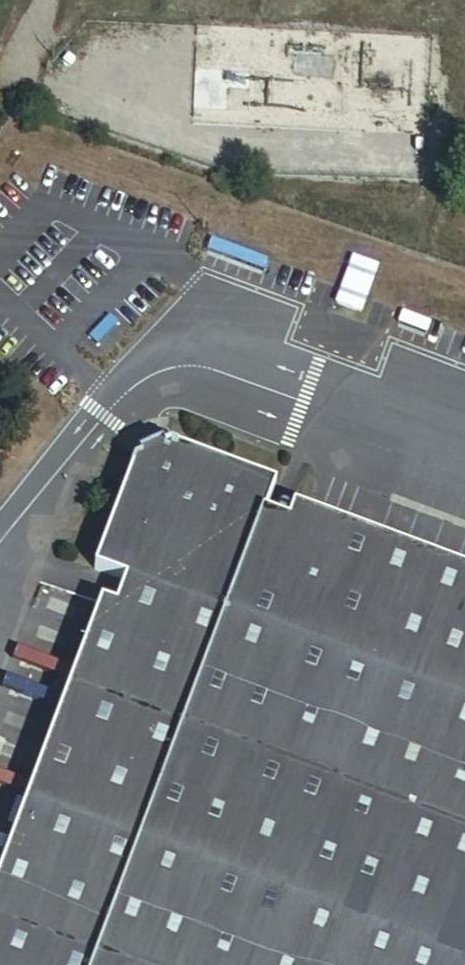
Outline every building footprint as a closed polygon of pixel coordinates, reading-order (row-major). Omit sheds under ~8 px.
[(68,56),(62,63),(69,69),(75,62),(68,56)] [(0,872),(0,964),(464,964),(464,578),(292,513),(287,528),(263,519),(275,489),(176,451),(176,450),(170,448),(163,451),(162,447),(137,458),(139,462),(132,465),(130,472),(131,472),(93,573),(124,584),(115,610),(100,605),(0,872)]
